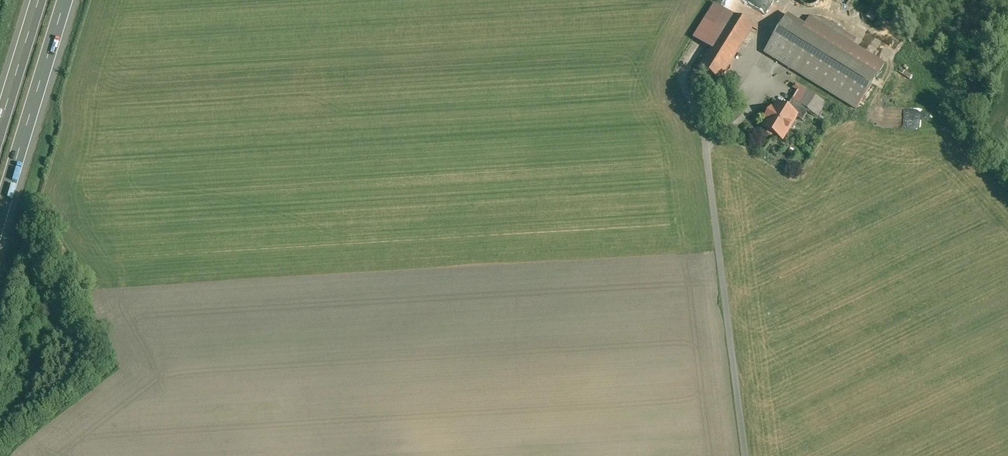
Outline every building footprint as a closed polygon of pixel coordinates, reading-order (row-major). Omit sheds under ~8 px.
[(765,11),(770,0),(743,0),(765,11)] [(877,13),(872,10),(867,18),(872,21),(877,13)] [(753,27),(733,15),(722,31),(743,43),(753,27)] [(856,38),(822,18),(810,18),(802,32),(786,19),(780,28),(872,85),(884,65),(884,63),(853,44),(856,38)] [(872,85),(780,28),(765,53),(856,109),(872,85)] [(743,43),(722,31),(699,69),(720,81),(743,43)] [(800,105),(808,110),(818,116),(826,104),(807,93),(800,105)] [(792,100),(786,109),(777,103),(774,109),(772,108),(765,121),(766,122),(763,127),(768,130),(767,131),(767,133),(771,136),(773,135),(774,134),(782,139),(789,129),(787,128),(795,116),(802,121),(808,110),(800,105),(792,100)]
